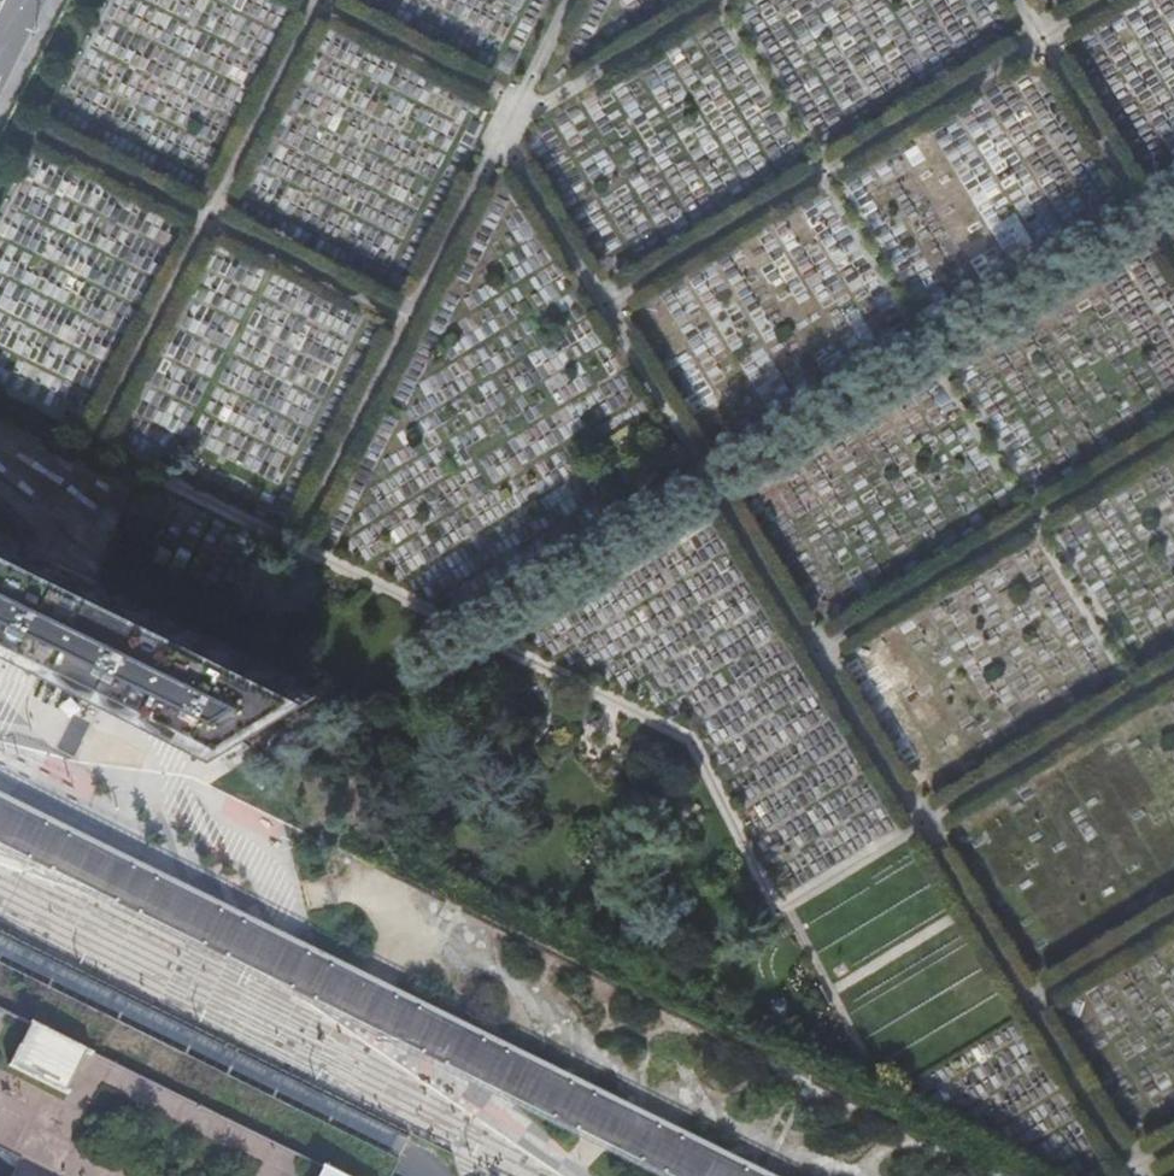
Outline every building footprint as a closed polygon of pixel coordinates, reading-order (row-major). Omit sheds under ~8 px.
[(11,0),(0,0),(0,22),(11,0)] [(522,0),(441,0),(442,31),(476,29),(476,37),(524,35),(522,0)] [(101,385),(99,369),(118,367),(115,340),(86,342),(83,317),(40,321),(36,277),(35,261),(0,264),(0,334),(9,333),(15,393),(101,385)] [(0,496),(0,622),(234,737),(308,691),(23,551),(34,528),(0,496)] [(321,1167),(88,1052),(30,1024),(0,1009),(0,1148),(18,1157),(9,1175),(135,1175),(71,1145),(99,1086),(262,1165),(256,1175),(339,1175),(321,1167)]
